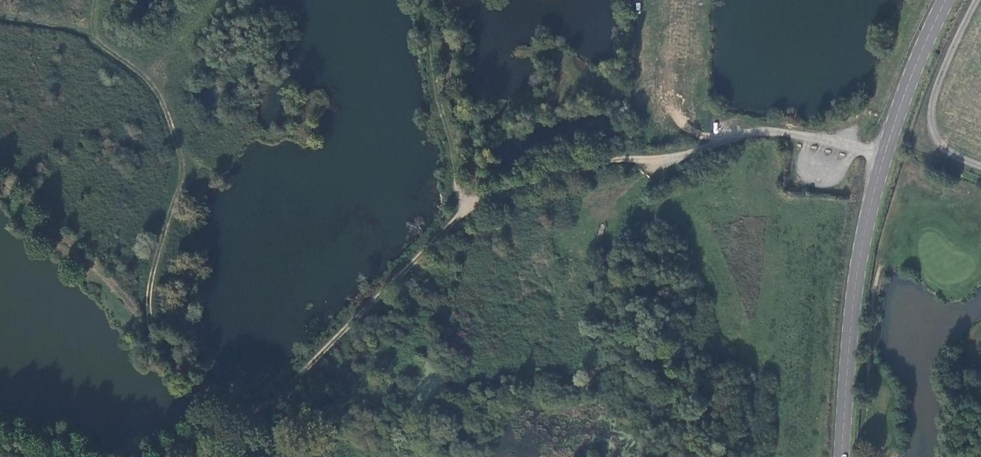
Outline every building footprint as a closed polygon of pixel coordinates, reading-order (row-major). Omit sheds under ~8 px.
[(629,138),(637,146),(642,140),(635,133),(629,138)]
